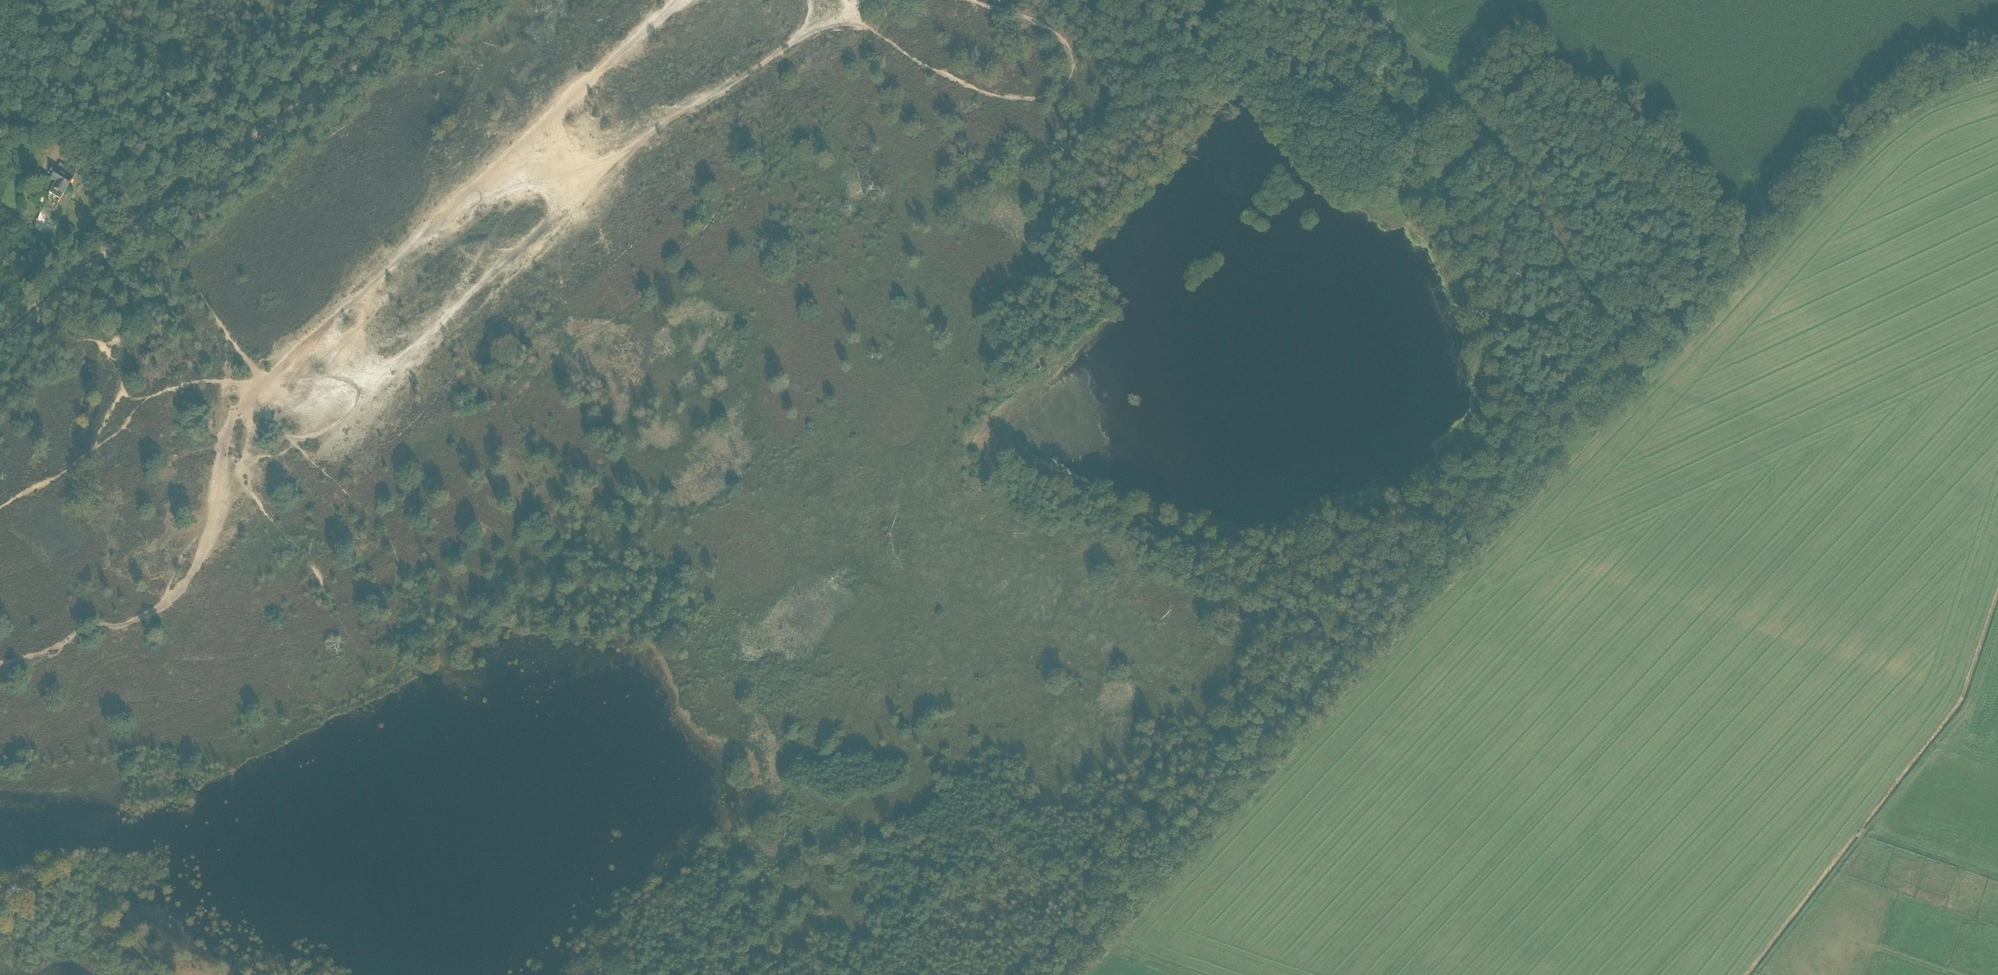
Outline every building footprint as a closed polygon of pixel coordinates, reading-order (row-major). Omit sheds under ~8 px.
[(57,168),(50,179),(56,182),(49,193),(60,199),(57,203),(58,203),(76,173),(65,166),(62,172),(57,168)] [(66,222),(60,228),(63,231),(61,234),(68,240),(76,231),(66,222)]
